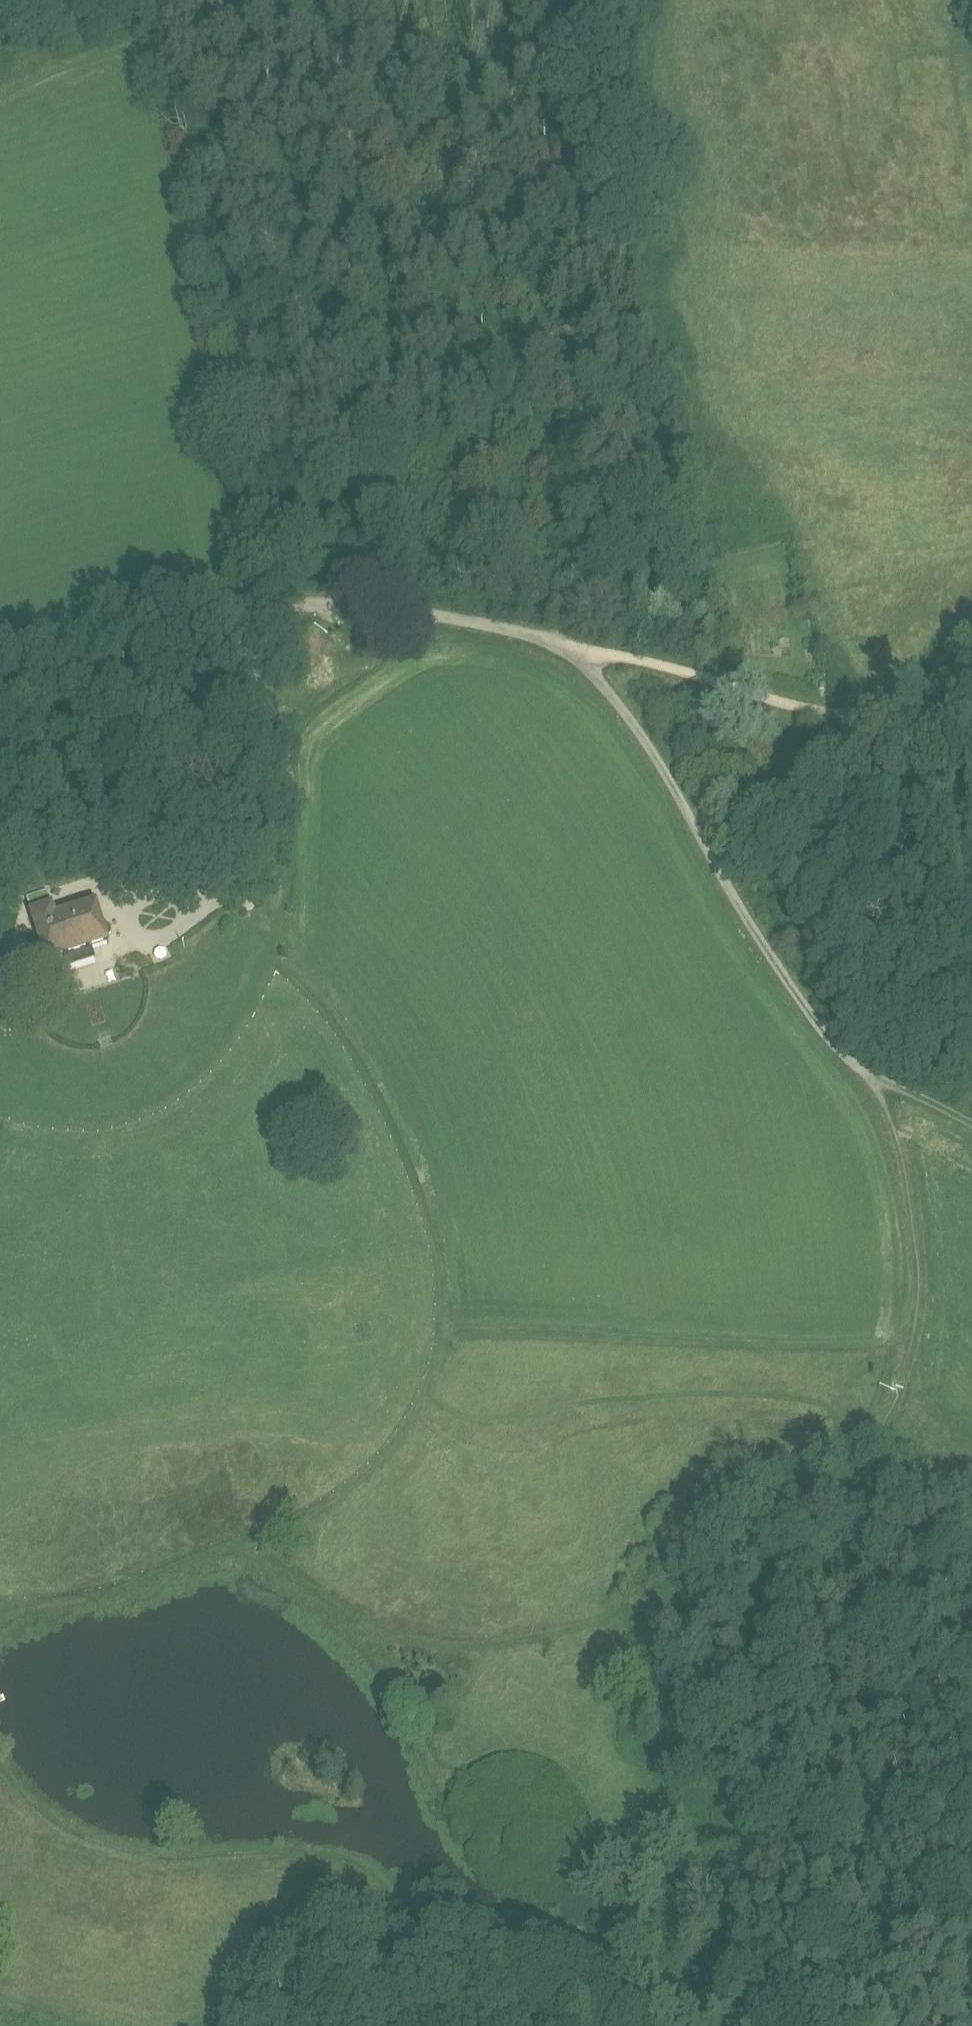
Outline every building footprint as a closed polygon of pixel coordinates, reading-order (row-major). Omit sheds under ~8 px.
[(2,868),(8,862),(10,854),(8,846),(2,840),(0,839),(0,869),(2,868)] [(67,906),(69,913),(55,917),(52,906),(31,912),(47,962),(65,957),(68,967),(94,959),(91,949),(108,944),(94,898),(67,906)]
